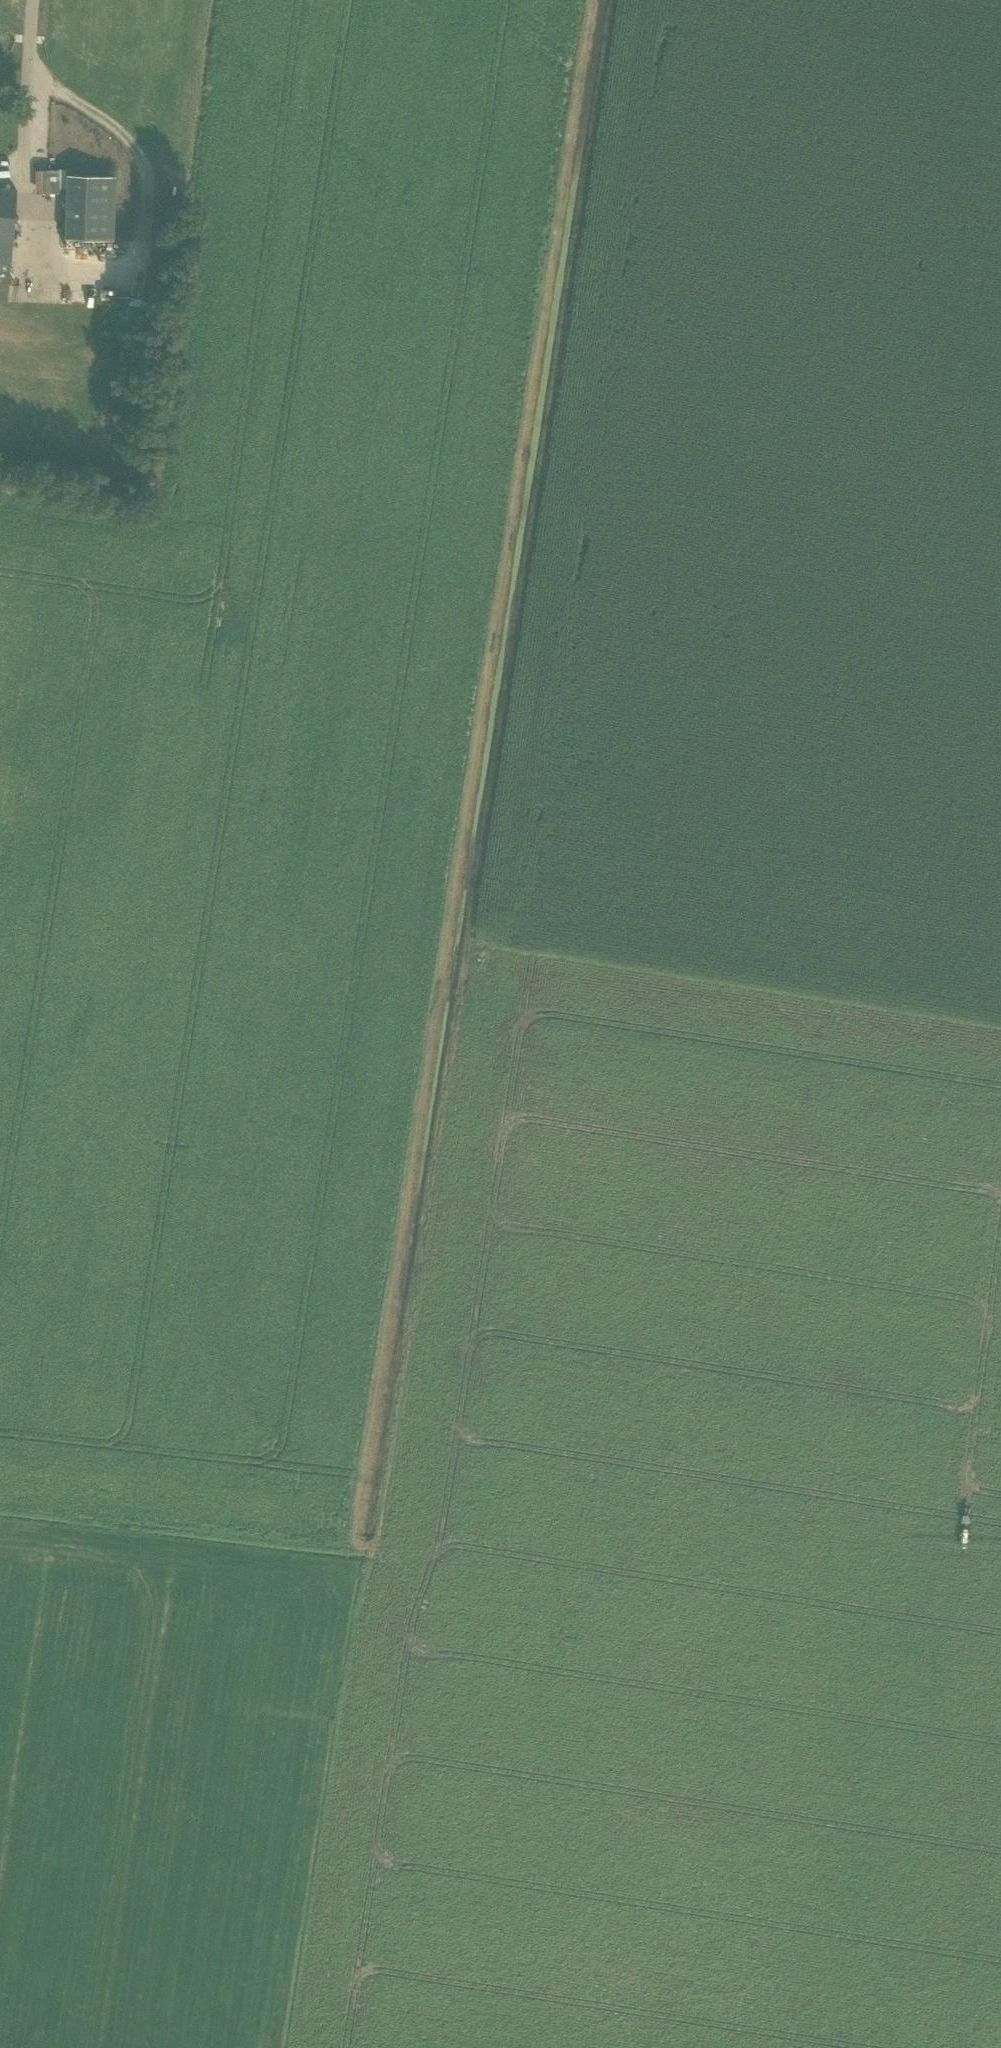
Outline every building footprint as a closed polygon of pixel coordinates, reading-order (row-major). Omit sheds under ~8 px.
[(35,172),(36,193),(60,192),(59,170),(35,172)] [(65,238),(113,239),(115,176),(67,174),(65,238)] [(11,271),(16,191),(0,190),(0,270),(11,271)]
